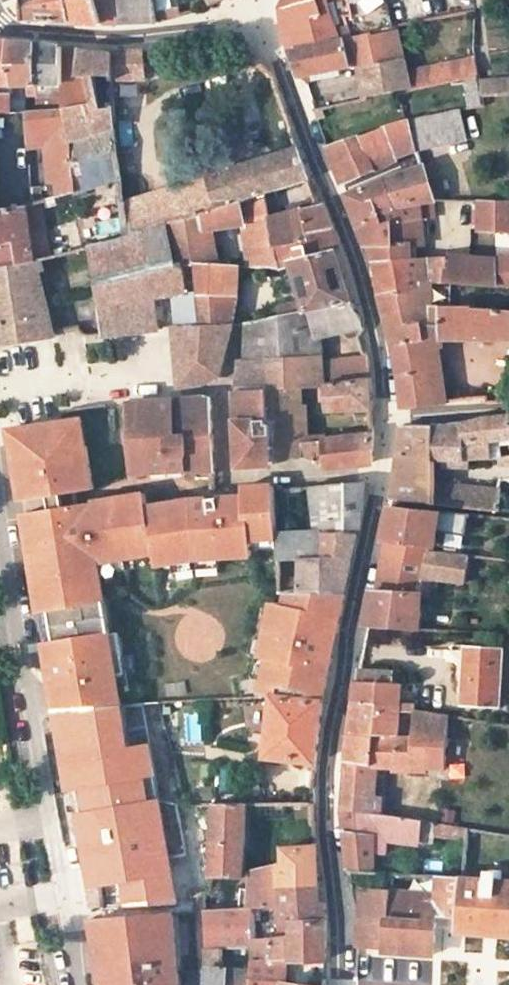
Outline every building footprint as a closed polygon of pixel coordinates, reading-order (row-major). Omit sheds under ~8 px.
[(21,18),(70,22),(69,6),(68,0),(23,0),(21,18)] [(69,6),(70,22),(101,24),(96,0),(68,0),(69,6)] [(115,0),(96,0),(101,24),(119,23),(115,0)] [(119,23),(143,22),(139,0),(115,0),(119,23)] [(340,38),(336,28),(331,19),(328,9),(326,0),(308,0),(279,8),(283,34),(287,49),(340,38)] [(155,21),(180,15),(178,7),(154,12),(155,21)] [(349,25),(336,28),(340,38),(353,35),(349,25)] [(358,69),(403,59),(397,28),(374,33),(371,31),(353,35),(340,38),(287,49),(291,62),(296,77),(306,75),(352,66),(358,69)] [(10,74),(7,41),(0,41),(0,74),(4,74),(10,74)] [(36,42),(7,41),(10,74),(15,74),(16,96),(37,95),(37,85),(36,42)] [(60,44),(36,42),(37,85),(62,85),(60,44)] [(62,85),(63,94),(63,108),(90,102),(86,75),(77,75),(77,48),(60,44),(62,85)] [(143,70),(171,67),(169,47),(140,49),(143,70)] [(77,48),(77,75),(86,75),(111,76),(112,74),(112,52),(77,48)] [(140,49),(112,52),(112,74),(143,75),(143,70),(140,49)] [(473,57),(406,71),(409,88),(463,76),(476,74),(473,57)] [(406,71),(403,59),(358,69),(364,98),(397,91),(409,88),(406,71)] [(156,188),(143,75),(112,74),(111,76),(113,97),(115,128),(124,198),(156,188)] [(463,76),(468,106),(481,103),(479,94),(476,74),(463,76)] [(308,82),(306,75),(296,77),(297,81),(301,80),(301,82),(302,83),(304,83),(308,82)] [(63,94),(62,85),(37,85),(37,95),(63,94)] [(37,110),(63,108),(63,94),(37,95),(37,110)] [(37,95),(16,96),(20,111),(25,111),(37,110),(37,95)] [(20,111),(16,96),(5,96),(0,96),(0,112),(20,111)] [(63,108),(67,142),(115,128),(113,97),(90,102),(63,108)] [(324,117),(321,107),(315,108),(311,109),(315,119),(324,117)] [(25,111),(31,146),(47,144),(67,142),(63,108),(37,110),(25,111)] [(464,139),(457,109),(410,119),(416,148),(417,150),(464,139)] [(410,119),(407,120),(384,126),(386,128),(358,137),(358,135),(325,146),(328,153),(341,185),(395,161),(394,158),(417,150),(416,148),(410,119)] [(26,206),(30,233),(34,260),(41,258),(89,246),(113,241),(128,234),(124,198),(115,128),(67,142),(76,191),(53,198),(26,206)] [(47,144),(53,198),(76,191),(67,142),(47,144)] [(301,163),(295,147),(172,183),(181,218),(240,200),(261,194),(307,180),(301,163)] [(434,177),(430,162),(422,165),(426,179),(434,177)] [(431,199),(426,179),(422,165),(384,178),(395,206),(420,201),(424,201),(431,199)] [(378,214),(395,206),(384,178),(345,194),(349,207),(355,224),(378,214)] [(172,183),(156,188),(124,198),(128,234),(166,222),(170,221),(181,218),(172,183)] [(243,223),(241,224),(245,266),(272,267),(273,245),(266,218),(261,194),(240,200),(243,223)] [(420,201),(420,210),(431,211),(431,199),(424,201),(420,201)] [(200,263),(195,231),(211,228),(241,224),(243,223),(240,200),(181,218),(170,221),(179,263),(183,262),(193,263),(200,263)] [(395,206),(378,214),(381,227),(391,223),(421,218),(420,210),(420,201),(395,206)] [(479,201),(479,229),(508,230),(508,202),(479,201)] [(287,211),(266,218),(273,245),(303,238),(309,255),(335,247),(340,246),(330,222),(322,203),(316,205),(307,206),(287,211)] [(16,240),(30,233),(26,206),(8,208),(0,208),(0,246),(16,240)] [(369,251),(370,262),(404,259),(403,244),(423,243),(421,218),(391,223),(381,227),(378,214),(355,224),(362,244),(368,244),(369,251)] [(113,241),(89,246),(101,335),(156,329),(153,296),(169,294),(187,292),(183,262),(179,263),(175,264),(166,222),(128,234),(113,241)] [(218,264),(211,228),(195,231),(200,263),(218,264)] [(30,233),(16,240),(18,255),(19,263),(34,260),(30,233)] [(297,290),(300,300),(303,311),(351,301),(342,272),(335,247),(309,255),(303,238),(273,245),(277,267),(278,267),(290,264),(297,290)] [(18,255),(16,240),(0,246),(0,259),(18,255)] [(414,288),(422,282),(443,282),(446,256),(404,259),(370,262),(371,272),(372,279),(377,295),(414,288)] [(446,256),(443,282),(451,282),(508,285),(508,258),(446,256)] [(33,273),(41,271),(44,271),(41,258),(34,260),(19,263),(0,268),(0,344),(53,340),(52,334),(45,335),(33,273)] [(196,295),(236,296),(237,265),(218,264),(200,263),(193,263),(196,291),(196,295)] [(278,267),(286,293),(297,290),(290,264),(278,267)] [(53,334),(41,271),(33,273),(45,335),(52,334),(53,334)] [(438,338),(439,305),(450,305),(451,282),(443,282),(422,282),(414,288),(377,295),(384,319),(390,344),(438,338)] [(187,292),(169,294),(171,325),(196,325),(196,291),(187,292)] [(231,324),(236,296),(196,295),(196,325),(231,324)] [(303,311),(300,300),(275,305),(278,317),(303,311)] [(266,358),(316,356),(313,340),(312,332),(362,322),(352,301),(351,301),(303,311),(278,317),(244,324),(243,358),(238,359),(234,388),(266,387),(266,358)] [(429,350),(441,349),(440,339),(508,339),(508,310),(471,308),(471,306),(450,305),(439,305),(438,338),(390,344),(399,384),(401,407),(418,406),(435,404),(429,350)] [(312,332),(313,340),(363,330),(362,322),(312,332)] [(231,324),(196,325),(171,325),(176,386),(202,384),(217,376),(231,324)] [(447,395),(441,349),(429,350),(435,404),(447,402),(447,395)] [(364,356),(363,355),(322,361),(324,382),(368,377),(364,356)] [(325,386),(324,382),(322,361),(322,356),(316,356),(266,358),(266,387),(300,387),(325,386)] [(324,382),(325,386),(326,409),(370,408),(370,395),(370,377),(368,377),(324,382)] [(267,416),(266,387),(234,388),(238,464),(273,462),(267,416)] [(330,468),(370,462),(370,431),(308,439),(300,387),(266,387),(267,416),(273,462),(300,454),(330,468)] [(463,393),(447,395),(447,402),(464,401),(463,393)] [(137,473),(188,471),(213,470),(210,398),(206,396),(131,401),(137,473)] [(501,440),(508,439),(508,416),(463,423),(467,459),(489,459),(488,441),(501,440)] [(47,507),(75,502),(73,492),(90,489),(79,418),(54,423),(19,428),(22,454),(13,455),(21,500),(46,496),(47,507)] [(467,467),(467,459),(463,423),(444,426),(401,426),(396,463),(390,500),(434,505),(434,484),(435,461),(445,461),(445,467),(467,467)] [(502,458),(501,440),(488,441),(489,459),(502,458)] [(188,471),(188,489),(214,487),(213,470),(188,471)] [(365,481),(309,486),(315,531),(321,531),(357,533),(361,518),(364,500),(365,481)] [(242,524),(276,522),(274,482),(244,484),(244,495),(238,495),(242,524)] [(496,491),(434,484),(434,505),(495,510),(496,491)] [(35,588),(39,610),(49,609),(105,600),(101,563),(156,554),(158,566),(244,551),(242,524),(238,495),(218,496),(218,499),(205,498),(205,495),(144,504),(142,491),(75,502),(47,507),(22,511),(29,553),(38,551),(44,586),(35,588)] [(46,496),(21,500),(22,511),(47,507),(46,496)] [(385,544),(464,555),(466,535),(437,532),(440,513),(389,507),(386,526),(382,543),(385,544)] [(277,533),(276,522),(242,524),(244,551),(252,550),(251,537),(277,535),(277,533)] [(321,531),(315,531),(277,533),(277,535),(278,559),(299,558),(321,556),(321,531)] [(321,556),(299,558),(302,591),(345,591),(351,563),(357,533),(321,531),(321,556)] [(366,629),(369,629),(421,631),(424,578),(462,584),(468,555),(464,555),(385,544),(375,592),(372,592),(369,609),(366,629)] [(38,551),(29,553),(35,588),(44,586),(38,551)] [(262,660),(269,661),(263,693),(273,694),(324,700),(335,645),(345,591),(302,591),(288,591),(286,603),(274,601),(262,660)] [(105,600),(49,609),(52,625),(53,639),(108,631),(105,600)] [(49,609),(39,610),(42,626),(43,640),(53,639),(52,625),(49,609)] [(54,706),(114,703),(108,631),(53,639),(43,640),(47,664),(57,662),(59,677),(50,679),(54,706)] [(498,704),(501,650),(467,649),(464,702),(498,704)] [(57,662),(47,664),(50,679),(59,677),(57,662)] [(404,682),(389,682),(389,669),(361,669),(359,681),(356,681),(355,689),(353,700),(403,702),(404,682)] [(273,694),(266,758),(317,763),(318,758),(324,700),(273,694)] [(351,713),(348,733),(374,733),(382,734),(413,735),(414,709),(414,702),(403,702),(353,700),(351,713)] [(443,767),(450,716),(450,714),(414,709),(413,735),(382,734),(374,733),(373,761),(373,766),(382,766),(396,766),(396,769),(426,770),(426,767),(443,767)] [(373,761),(374,733),(348,733),(347,743),(346,759),(373,761)] [(344,780),(342,810),(370,811),(373,766),(373,761),(346,759),(344,780)] [(247,804),(213,804),(211,877),(243,878),(243,872),(247,804)] [(376,872),(376,854),(374,812),(370,811),(342,810),(346,860),(349,870),(376,872)] [(419,845),(420,839),(421,820),(380,813),(374,812),(376,854),(388,855),(388,842),(419,845)] [(437,841),(438,836),(439,823),(436,822),(421,820),(420,839),(437,841)] [(468,827),(439,823),(438,836),(468,840),(468,827)] [(283,847),(283,864),(280,864),(285,887),(319,885),(318,844),(283,847)] [(280,864),(251,870),(251,878),(250,886),(240,886),(238,908),(250,907),(286,905),(285,887),(280,864)] [(243,872),(243,878),(251,878),(251,870),(243,872)] [(508,935),(508,880),(465,877),(439,876),(438,895),(361,890),(359,922),(357,945),(386,947),(385,951),(434,954),(437,914),(466,917),(465,932),(508,935)] [(171,902),(171,888),(170,878),(143,880),(145,904),(171,902)] [(328,902),(323,902),(323,894),(323,885),(319,885),(285,887),(286,905),(285,921),(328,919),(328,902)] [(188,886),(171,888),(171,902),(190,901),(188,886)] [(112,892),(101,892),(101,907),(112,906),(112,892)] [(286,905),(250,907),(252,932),(252,940),(286,937),(285,921),(286,905)] [(206,934),(252,932),(250,907),(238,908),(204,909),(206,934)] [(172,913),(111,917),(113,933),(93,936),(99,968),(101,984),(178,984),(172,913)] [(250,969),(250,976),(284,981),(286,960),(328,960),(328,940),(328,919),(285,921),(286,937),(252,940),(253,948),(253,958),(251,960),(250,969)] [(253,948),(252,932),(206,934),(207,949),(221,949),(253,948)] [(221,967),(221,949),(207,949),(206,984),(249,984),(250,976),(250,969),(228,970),(229,967),(221,967)] [(283,983),(284,981),(250,976),(249,984),(283,984),(283,983)]
